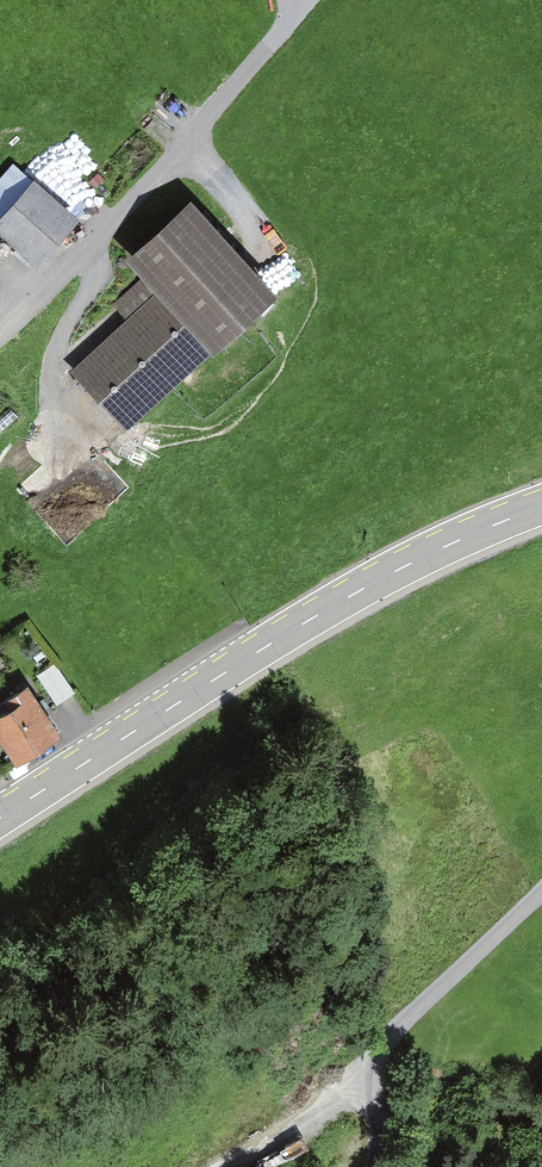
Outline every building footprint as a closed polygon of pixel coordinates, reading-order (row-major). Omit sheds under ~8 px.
[(32,183),(0,219),(0,223),(35,255),(70,217),(32,183)] [(71,370),(122,424),(265,289),(185,204),(131,255),(146,272),(128,289),(142,303),(71,370)] [(38,672),(56,699),(72,689),(54,662),(38,672)] [(12,756),(54,729),(24,682),(0,698),(0,738),(12,756)]
